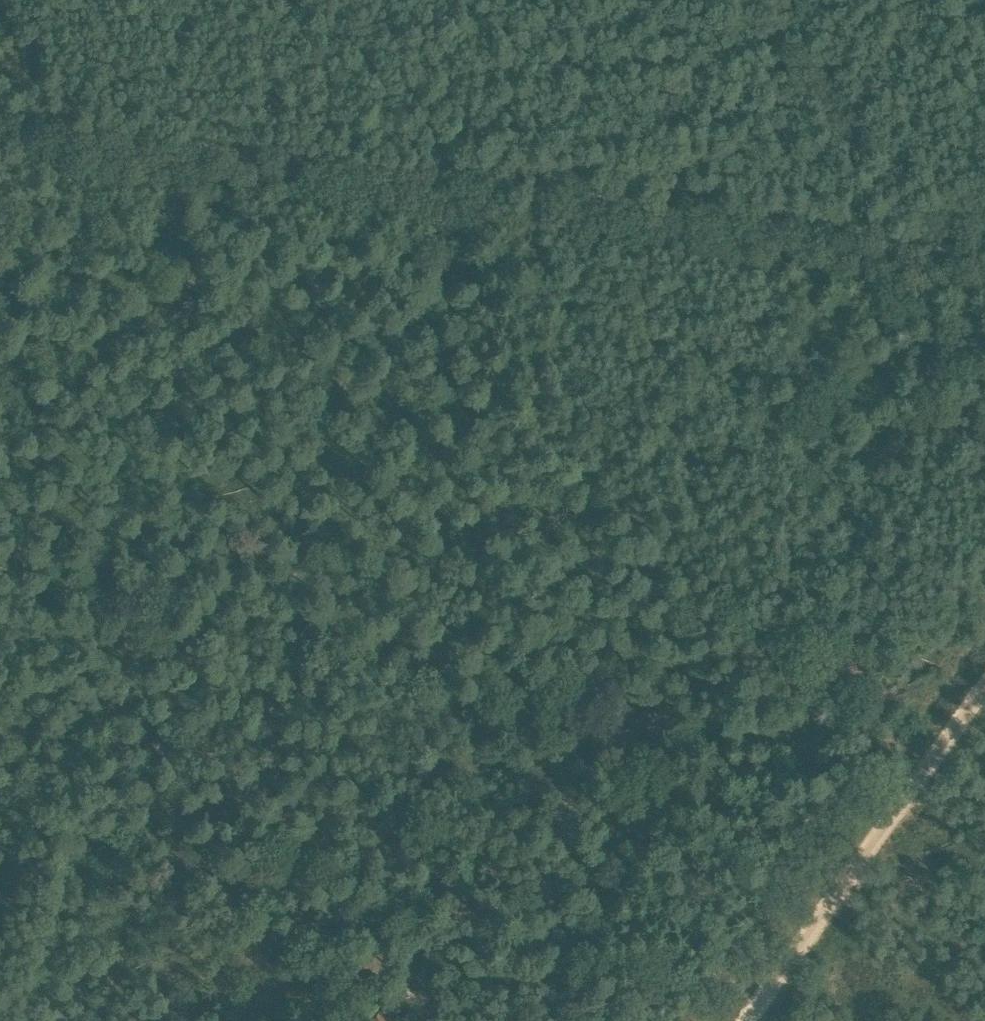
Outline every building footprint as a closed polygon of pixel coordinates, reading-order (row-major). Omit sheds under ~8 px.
[(236,961),(232,970),(238,973),(242,964),(236,961)]
